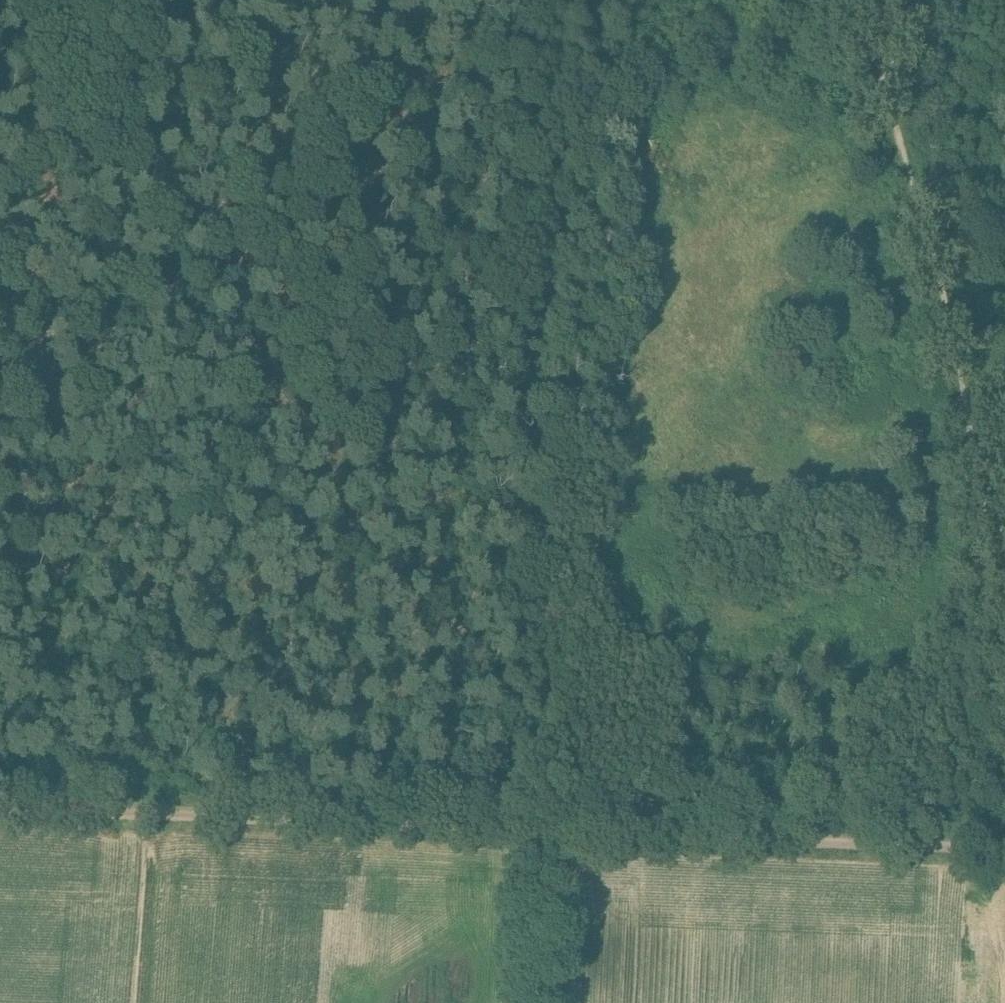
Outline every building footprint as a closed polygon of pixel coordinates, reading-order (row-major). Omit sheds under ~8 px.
[(826,81),(822,82),(827,103),(831,102),(839,93),(836,84),(826,81)]
